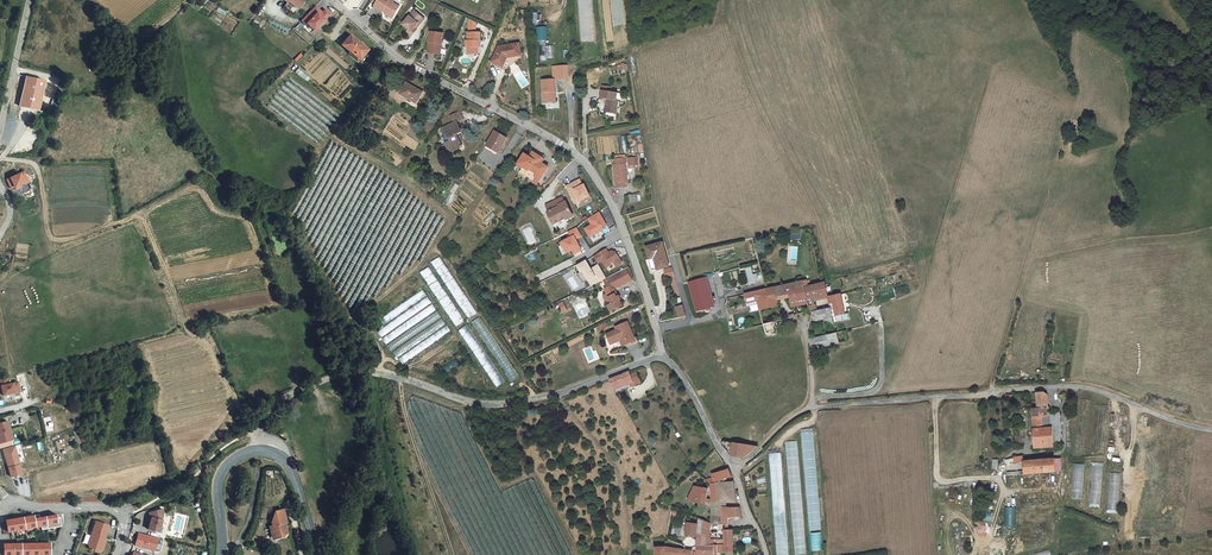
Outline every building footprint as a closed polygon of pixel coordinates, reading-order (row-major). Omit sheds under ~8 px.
[(303,3),(299,0),(293,0),(290,4),(298,10),(303,3)] [(380,3),(384,7),(384,9),(387,12),(390,10),(394,13),(396,9),(398,10),(402,4),(396,0),(381,0),(380,3)] [(325,7),(321,3),(307,17),(311,21),(312,20),(319,27),(335,11),(330,6),(327,9),(325,7)] [(427,18),(417,9),(405,22),(413,29),(419,34),(422,31),(419,28),(427,18)] [(427,18),(419,28),(422,31),(431,21),(427,18)] [(547,61),(545,27),(538,27),(540,61),(547,61)] [(415,39),(419,34),(413,29),(409,34),(415,39)] [(372,47),(355,32),(346,41),(362,57),(372,47)] [(449,34),(436,32),(433,53),(441,54),(442,48),(447,49),(449,34)] [(477,33),(474,33),(474,42),(471,42),(472,47),(474,47),(474,55),(479,55),(479,56),(487,56),(487,42),(489,42),(489,33),(484,33),(477,33)] [(528,55),(526,41),(506,44),(498,60),(511,66),(528,55)] [(567,65),(553,66),(554,78),(567,77),(567,65)] [(25,104),(46,108),(52,79),(32,74),(25,104)] [(554,102),(553,91),(555,91),(554,79),(541,80),(543,103),(554,102)] [(421,102),(427,91),(412,82),(405,92),(421,102)] [(626,98),(623,98),(624,89),(616,88),(617,83),(609,82),(606,94),(613,95),(610,109),(623,112),(626,98)] [(458,149),(453,151),(457,159),(468,154),(464,146),(470,142),(465,132),(470,130),(464,119),(470,116),(466,108),(457,113),(461,121),(449,127),(451,131),(454,130),(456,134),(458,135),(455,143),(458,149)] [(491,145),(503,152),(513,138),(500,130),(491,145)] [(537,149),(534,154),(537,156),(538,153),(549,160),(551,156),(537,149)] [(547,162),(549,160),(538,153),(537,156),(534,154),(531,153),(524,163),(529,166),(540,173),(542,170),(547,162)] [(633,155),(619,156),(620,164),(619,164),(620,180),(623,180),(623,184),(632,184),(631,179),(633,178),(632,162),(634,162),(633,155)] [(551,165),(547,162),(542,170),(546,173),(551,165)] [(541,180),(546,173),(542,170),(540,173),(529,166),(526,171),(541,180)] [(11,189),(15,187),(16,189),(22,187),(21,185),(29,181),(25,171),(7,179),(11,189)] [(590,181),(589,182),(586,176),(572,183),(581,200),(596,193),(590,181)] [(636,192),(639,192),(639,199),(645,199),(644,191),(642,191),(641,188),(636,188),(636,192)] [(572,198),(570,199),(567,194),(552,201),(555,207),(552,209),(559,221),(571,216),(572,217),(579,214),(572,198)] [(592,216),(596,222),(589,226),(594,235),(607,227),(606,225),(611,222),(603,210),(592,216)] [(588,247),(583,236),(588,233),(583,224),(574,228),(577,234),(567,239),(569,245),(571,244),(574,249),(578,247),(580,250),(588,247)] [(653,245),(660,268),(676,263),(668,240),(653,245)] [(622,248),(618,248),(615,250),(612,245),(600,253),(604,260),(608,257),(613,264),(620,260),(622,263),(629,259),(622,248)] [(590,280),(595,277),(597,282),(613,275),(604,260),(597,264),(593,257),(580,263),(590,280)] [(467,320),(475,315),(452,276),(450,277),(439,258),(433,261),(467,320)] [(678,264),(671,266),(673,274),(680,272),(678,264)] [(632,266),(626,269),(631,279),(637,276),(632,266)] [(429,267),(422,271),(455,327),(462,323),(429,267)] [(748,284),(758,282),(757,273),(753,274),(752,267),(746,267),(748,284)] [(626,269),(610,277),(614,285),(610,287),(613,292),(610,294),(612,299),(618,296),(620,301),(615,303),(618,309),(631,303),(629,299),(630,298),(628,293),(623,296),(621,293),(623,292),(620,285),(631,279),(626,269)] [(710,274),(692,279),(701,310),(719,304),(710,274)] [(808,280),(786,284),(768,288),(772,306),(781,306),(780,298),(794,296),(794,308),(808,308),(810,315),(815,315),(814,310),(812,297),(810,287),(808,280)] [(832,291),(830,282),(814,286),(810,287),(812,297),(819,296),(832,294),(832,291)] [(766,308),(772,306),(768,288),(761,289),(763,297),(766,308)] [(763,297),(761,289),(750,291),(752,300),(763,297)] [(401,363),(450,332),(427,296),(424,291),(381,318),(385,325),(377,330),(391,352),(393,350),(401,363)] [(818,308),(821,308),(819,296),(812,297),(814,310),(818,310),(818,308)] [(848,310),(846,296),(833,297),(834,305),(838,305),(840,317),(849,315),(848,310)] [(683,303),(686,314),(693,312),(689,302),(683,303)] [(678,318),(686,316),(683,305),(675,307),(678,318)] [(827,319),(830,334),(839,333),(834,309),(821,308),(818,308),(818,310),(818,315),(819,320),(827,319)] [(610,321),(602,323),(604,328),(614,324),(612,320),(610,321)] [(624,328),(611,333),(614,339),(626,334),(629,342),(642,337),(634,320),(622,324),(624,328)] [(772,332),(777,331),(776,321),(769,322),(772,332)] [(462,329),(495,388),(502,384),(472,330),(468,332),(465,327),(462,329)] [(840,343),(849,342),(847,332),(839,333),(840,343)] [(815,347),(840,343),(839,333),(830,334),(814,338),(815,347)] [(626,334),(614,339),(616,344),(624,340),(625,344),(629,342),(626,334)] [(630,366),(611,373),(616,383),(628,378),(635,376),(636,380),(642,378),(638,367),(631,369),(630,366)] [(10,378),(2,380),(6,396),(23,392),(21,383),(11,385),(10,378)] [(1027,391),(1029,405),(1039,404),(1037,392),(1034,390),(1029,390),(1027,391)] [(1027,426),(1050,424),(1053,424),(1051,409),(1046,409),(1046,411),(1040,412),(1039,408),(1041,408),(1041,406),(1039,406),(1039,404),(1029,405),(1029,406),(1024,407),(1027,426)] [(0,422),(0,424),(4,440),(17,437),(15,428),(17,428),(14,418),(0,422)] [(1055,442),(1053,424),(1050,424),(1027,426),(1029,446),(1055,442)] [(1018,426),(1012,426),(1012,435),(1010,435),(1010,446),(1019,445),(1018,426)] [(801,429),(808,531),(820,531),(813,428),(801,429)] [(786,442),(794,554),(805,554),(798,441),(786,442)] [(745,446),(724,442),(731,455),(730,456),(742,458),(757,449),(745,446)] [(21,443),(13,445),(16,454),(14,455),(15,459),(13,459),(17,474),(27,471),(25,462),(26,462),(21,443)] [(769,453),(775,554),(788,554),(782,452),(769,453)] [(1054,470),(1053,457),(1021,462),(1021,463),(1023,475),(1054,470)] [(1101,508),(1102,463),(1091,462),(1090,507),(1101,508)] [(1083,499),(1084,464),(1073,464),(1072,499),(1083,499)] [(733,467),(722,470),(724,477),(729,476),(736,475),(733,467)] [(721,481),(730,481),(729,476),(724,477),(722,470),(716,472),(717,476),(710,478),(715,482),(721,481)] [(1109,476),(1108,513),(1119,513),(1119,476),(1109,476)] [(723,500),(729,500),(740,501),(738,480),(730,481),(721,481),(723,500)] [(699,501),(710,502),(710,498),(712,487),(699,484),(690,499),(699,501)] [(716,516),(715,524),(730,526),(730,522),(731,514),(745,515),(744,505),(728,505),(727,504),(725,517),(716,516)] [(725,517),(727,504),(716,504),(716,506),(716,516),(725,517)] [(166,510),(165,505),(152,508),(154,513),(154,514),(151,525),(161,528),(166,510)] [(289,522),(292,521),(289,508),(280,510),(276,519),(277,526),(273,527),(276,539),(289,537),(292,532),(289,522)] [(992,522),(992,511),(982,510),(982,522),(992,522)] [(41,512),(7,518),(9,529),(18,528),(27,527),(43,524),(43,527),(63,524),(62,515),(59,515),(59,512),(42,515),(41,512)] [(715,524),(701,517),(700,522),(700,532),(707,533),(707,545),(699,545),(699,550),(699,554),(701,554),(716,554),(715,546),(715,541),(712,541),(712,529),(715,524)] [(111,523),(98,519),(90,542),(92,548),(99,550),(104,547),(103,541),(105,535),(104,535),(105,532),(108,532),(111,523)] [(700,532),(700,522),(691,521),(690,521),(688,534),(690,534),(695,534),(695,536),(700,540),(700,532)] [(160,534),(141,529),(137,541),(157,546),(160,534)] [(726,545),(735,545),(735,531),(731,531),(726,531),(726,545)] [(707,533),(700,532),(700,540),(699,545),(707,545),(707,533)] [(821,551),(820,533),(809,533),(811,551),(821,551)] [(52,540),(5,541),(6,553),(46,553),(46,551),(53,550),(52,540)] [(668,554),(673,554),(693,554),(694,550),(688,548),(667,546),(658,545),(658,554),(668,554)]
